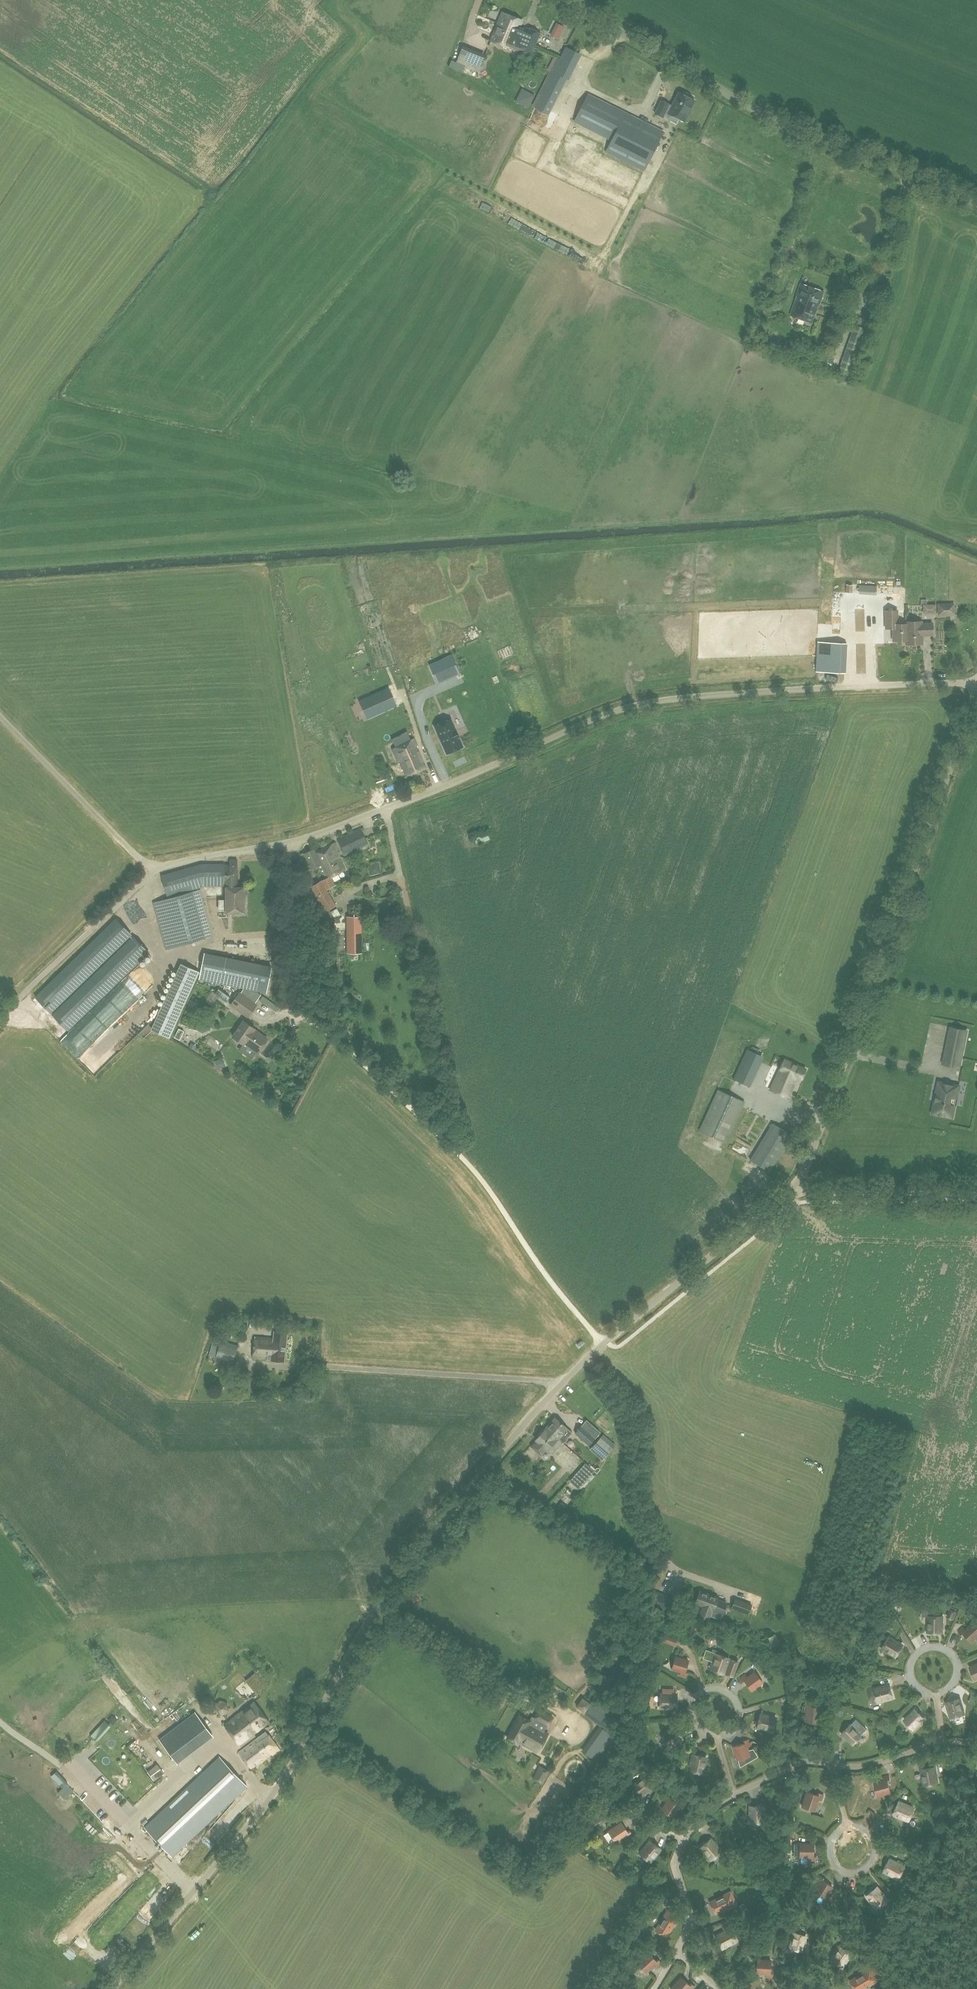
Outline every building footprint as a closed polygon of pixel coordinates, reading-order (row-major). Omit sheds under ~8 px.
[(527,29),(520,26),(522,20),(512,16),(502,12),(490,40),(500,45),(511,49),(517,51),(530,57),(534,46),(540,33),(527,28),(527,29)] [(478,71),(483,57),(461,48),(456,62),(451,60),(449,66),(462,72),(465,66),(478,71)] [(549,114),(567,78),(552,72),(535,106),(549,114)] [(661,100),(655,113),(663,117),(666,111),(684,120),(694,100),(678,92),(671,106),(668,104),(669,104),(661,100)] [(576,118),(614,136),(624,114),(587,96),(576,118)] [(624,114),(614,136),(605,152),(644,171),(663,132),(625,113),(624,114)] [(824,292),(812,287),(800,283),(796,295),(797,296),(790,315),(812,323),(819,304),(824,292)] [(851,377),(868,330),(855,325),(838,372),(851,377)] [(954,614),(954,604),(938,604),(938,614),(954,614)] [(906,640),(906,624),(896,624),(896,610),(885,611),(886,629),(894,629),(894,641),(906,640)] [(908,624),(906,624),(906,640),(907,640),(907,644),(923,644),(923,635),(933,635),(933,623),(922,623),(922,620),(908,621),(908,624)] [(846,656),(847,644),(818,642),(816,671),(843,673),(844,656),(846,656)] [(437,661),(440,669),(447,665),(452,676),(460,673),(455,662),(452,655),(437,661)] [(398,702),(393,692),(371,702),(376,712),(398,702)] [(454,741),(451,734),(446,723),(430,730),(436,742),(435,742),(437,747),(438,747),(442,757),(458,750),(453,741),(454,741)] [(407,776),(426,767),(416,746),(418,746),(415,738),(393,748),(399,761),(400,761),(407,776)] [(368,843),(361,827),(337,838),(345,854),(368,843)] [(477,838),(479,844),(492,840),(491,834),(477,838)] [(312,868),(319,865),(329,861),(337,858),(336,856),(338,856),(333,844),(315,853),(313,849),(304,853),(312,868)] [(343,871),(337,858),(329,861),(319,865),(325,879),(322,880),(322,881),(320,882),(324,890),(326,889),(333,885),(329,878),(343,871)] [(168,896),(204,886),(225,886),(225,900),(219,900),(219,910),(226,910),(226,912),(245,913),(245,885),(237,885),(237,860),(230,860),(230,864),(200,864),(162,875),(168,896)] [(325,891),(324,890),(320,882),(312,887),(319,898),(322,896),(321,894),(325,891)] [(202,888),(193,891),(153,902),(166,949),(215,936),(202,888)] [(335,905),(326,889),(324,890),(325,891),(321,894),(322,896),(319,898),(326,910),(335,905)] [(362,953),(362,924),(363,915),(354,916),(347,916),(347,952),(362,953)] [(51,1012),(131,934),(116,918),(35,996),(51,1012)] [(134,936),(53,1014),(69,1030),(149,952),(134,936)] [(204,953),(199,978),(257,990),(262,964),(204,953)] [(198,972),(181,964),(152,1029),(169,1037),(198,972)] [(224,989),(219,994),(227,1000),(231,995),(224,989)] [(240,992),(231,1005),(248,1017),(257,1004),(254,1002),(257,997),(251,993),(251,994),(244,989),(241,993),(240,992)] [(240,1049),(254,1029),(255,1028),(244,1021),(233,1036),(243,1043),(240,1048),(240,1049)] [(54,1035),(62,1038),(65,1030),(56,1027),(54,1035)] [(943,1063),(959,1067),(967,1030),(951,1027),(943,1063)] [(267,1038),(254,1029),(240,1049),(251,1056),(255,1050),(257,1052),(267,1038)] [(131,1045),(137,1038),(132,1033),(126,1039),(131,1045)] [(755,1089),(769,1059),(756,1053),(742,1083),(755,1089)] [(217,1062),(223,1071),(230,1066),(224,1057),(217,1062)] [(801,1080),(806,1068),(783,1058),(770,1090),(789,1098),(797,1079),(801,1080)] [(953,1097),(956,1085),(939,1082),(937,1094),(936,1101),(935,1101),(933,1113),(952,1117),(955,1105),(950,1104),(952,1097),(953,1097)] [(726,1143),(745,1102),(719,1090),(700,1131),(726,1143)] [(770,1171),(792,1135),(781,1129),(775,1140),(765,1134),(750,1160),(770,1171)] [(287,1332),(275,1331),(274,1338),(255,1336),(255,1341),(253,1341),(252,1351),(254,1351),(254,1356),(269,1358),(269,1359),(284,1360),(287,1332)] [(216,1356),(232,1362),(237,1346),(221,1340),(221,1341),(214,1340),(210,1354),(216,1356)] [(556,1417),(544,1431),(546,1433),(548,1431),(559,1441),(560,1439),(564,1442),(566,1442),(568,1439),(568,1437),(573,1432),(556,1417)] [(582,1424),(575,1432),(589,1445),(596,1437),(582,1424)] [(563,1443),(564,1442),(560,1439),(559,1441),(548,1431),(546,1433),(544,1431),(536,1439),(537,1440),(532,1447),(541,1455),(547,1449),(553,1454),(563,1443)] [(601,1437),(594,1443),(591,1447),(603,1458),(606,1455),(612,1448),(601,1437)] [(568,1467),(572,1461),(565,1457),(561,1463),(568,1467)] [(594,1470),(585,1462),(569,1480),(578,1489),(594,1470)] [(660,1607),(663,1597),(658,1595),(659,1593),(653,1591),(649,1602),(660,1607)] [(721,1620),(727,1603),(718,1599),(718,1598),(700,1591),(695,1603),(703,1606),(699,1616),(708,1620),(711,1611),(712,1612),(711,1616),(721,1620)] [(732,1607),(749,1614),(752,1605),(735,1599),(732,1607)] [(942,1616),(929,1615),(928,1631),(941,1632),(942,1616)] [(974,1621),(965,1629),(963,1627),(959,1631),(962,1635),(964,1633),(971,1641),(976,1636),(976,1625),(974,1621)] [(903,1645),(889,1637),(882,1648),(896,1656),(903,1645)] [(670,1641),(667,1648),(680,1653),(682,1646),(670,1641)] [(728,1658),(717,1653),(706,1650),(703,1657),(713,1661),(711,1668),(723,1673),(728,1658)] [(687,1672),(685,1671),(688,1660),(675,1656),(671,1668),(681,1671),(680,1674),(686,1676),(687,1672)] [(762,1683),(753,1671),(744,1678),(743,1676),(739,1679),(743,1685),(746,1683),(752,1691),(762,1683)] [(889,1685),(874,1689),(877,1702),(893,1697),(889,1685)] [(660,1707),(676,1707),(676,1694),(660,1694),(660,1707)] [(964,1714),(959,1698),(947,1702),(951,1717),(964,1714)] [(224,1714),(231,1709),(226,1701),(219,1706),(224,1714)] [(239,1744),(269,1721),(254,1701),(224,1724),(239,1744)] [(807,1705),(805,1721),(818,1722),(819,1711),(822,1711),(823,1705),(818,1704),(818,1707),(807,1705)] [(916,1709),(905,1720),(913,1728),(924,1717),(916,1709)] [(543,1731),(546,1725),(547,1726),(552,1718),(539,1711),(538,1710),(533,1719),(534,1719),(531,1724),(529,1723),(530,1721),(520,1716),(507,1739),(517,1744),(519,1742),(521,1743),(522,1741),(525,1743),(524,1745),(538,1752),(548,1733),(543,1731)] [(193,1711),(159,1738),(177,1762),(212,1735),(193,1711)] [(776,1718),(760,1714),(757,1727),(773,1730),(776,1718)] [(861,1735),(850,1725),(842,1733),(853,1744),(861,1735)] [(668,1744),(682,1738),(677,1727),(663,1734),(668,1744)] [(588,1756),(599,1764),(619,1739),(609,1730),(588,1756)] [(273,1754),(279,1749),(266,1731),(257,1737),(257,1738),(239,1752),(251,1768),(272,1752),(273,1754)] [(744,1743),(733,1746),(737,1759),(749,1755),(747,1746),(750,1745),(748,1739),(743,1741),(744,1743)] [(705,1757),(693,1754),(689,1770),(702,1772),(705,1757)] [(540,1765),(533,1777),(541,1783),(549,1770),(540,1765)] [(922,1769),(924,1784),(937,1782),(935,1767),(922,1769)] [(237,1774),(234,1772),(221,1784),(206,1768),(144,1827),(161,1845),(172,1856),(247,1785),(237,1774)] [(57,1771),(50,1776),(60,1788),(65,1784),(67,1783),(57,1771)] [(157,1783),(165,1777),(160,1771),(152,1777),(157,1783)] [(883,1777),(884,1780),(874,1782),(878,1795),(891,1792),(888,1781),(890,1780),(889,1775),(883,1777)] [(634,1785),(641,1794),(653,1785),(646,1776),(634,1785)] [(818,1793),(817,1795),(807,1791),(802,1806),(814,1810),(818,1799),(821,1800),(823,1794),(818,1793)] [(680,1802),(670,1796),(662,1809),(673,1816),(679,1806),(682,1808),(685,1803),(681,1800),(680,1802)] [(122,1799),(119,1804),(130,1811),(133,1806),(122,1799)] [(827,1821),(832,1806),(819,1801),(813,1816),(827,1821)] [(914,1808),(899,1802),(894,1814),(909,1820),(914,1808)] [(243,1804),(233,1815),(238,1820),(248,1808),(243,1804)] [(763,1822),(763,1806),(750,1806),(750,1822),(763,1822)] [(811,1815),(809,1819),(820,1825),(822,1821),(811,1815)] [(621,1822),(608,1831),(615,1841),(625,1835),(627,1838),(632,1834),(629,1830),(627,1831),(621,1822)] [(721,1851),(709,1837),(699,1846),(711,1859),(721,1851)] [(650,1840),(640,1853),(650,1861),(660,1848),(650,1840)] [(798,1845),(798,1859),(809,1859),(809,1861),(815,1861),(815,1854),(811,1854),(811,1845),(798,1845)] [(898,1878),(904,1866),(890,1859),(884,1871),(898,1878)] [(816,1881),(819,1883),(814,1891),(825,1898),(832,1886),(823,1880),(824,1878),(820,1876),(816,1881)] [(877,1887),(867,1895),(877,1908),(887,1899),(877,1887)] [(731,1891),(711,1901),(716,1912),(727,1906),(728,1908),(737,1904),(731,1891)] [(668,1910),(656,1930),(666,1936),(673,1925),(674,1926),(680,1917),(668,1910)] [(736,1940),(730,1929),(716,1936),(722,1948),(736,1940)] [(793,1933),(789,1948),(801,1951),(804,1936),(793,1933)] [(841,1967),(850,1953),(840,1946),(831,1959),(841,1967)] [(648,1952),(637,1962),(646,1972),(654,1964),(656,1966),(661,1962),(658,1959),(656,1960),(648,1952)] [(756,1961),(756,1976),(767,1976),(767,1978),(772,1978),(772,1971),(769,1971),(769,1962),(756,1961)] [(874,1976),(876,1974),(873,1968),(870,1970),(870,1969),(850,1981),(855,1988),(860,1988),(867,1984),(868,1986),(877,1981),(874,1976)] [(670,1988),(671,1988),(687,1988),(688,1988),(689,1988),(692,1988),(695,1986),(691,1982),(689,1984),(681,1977),(670,1988)]
